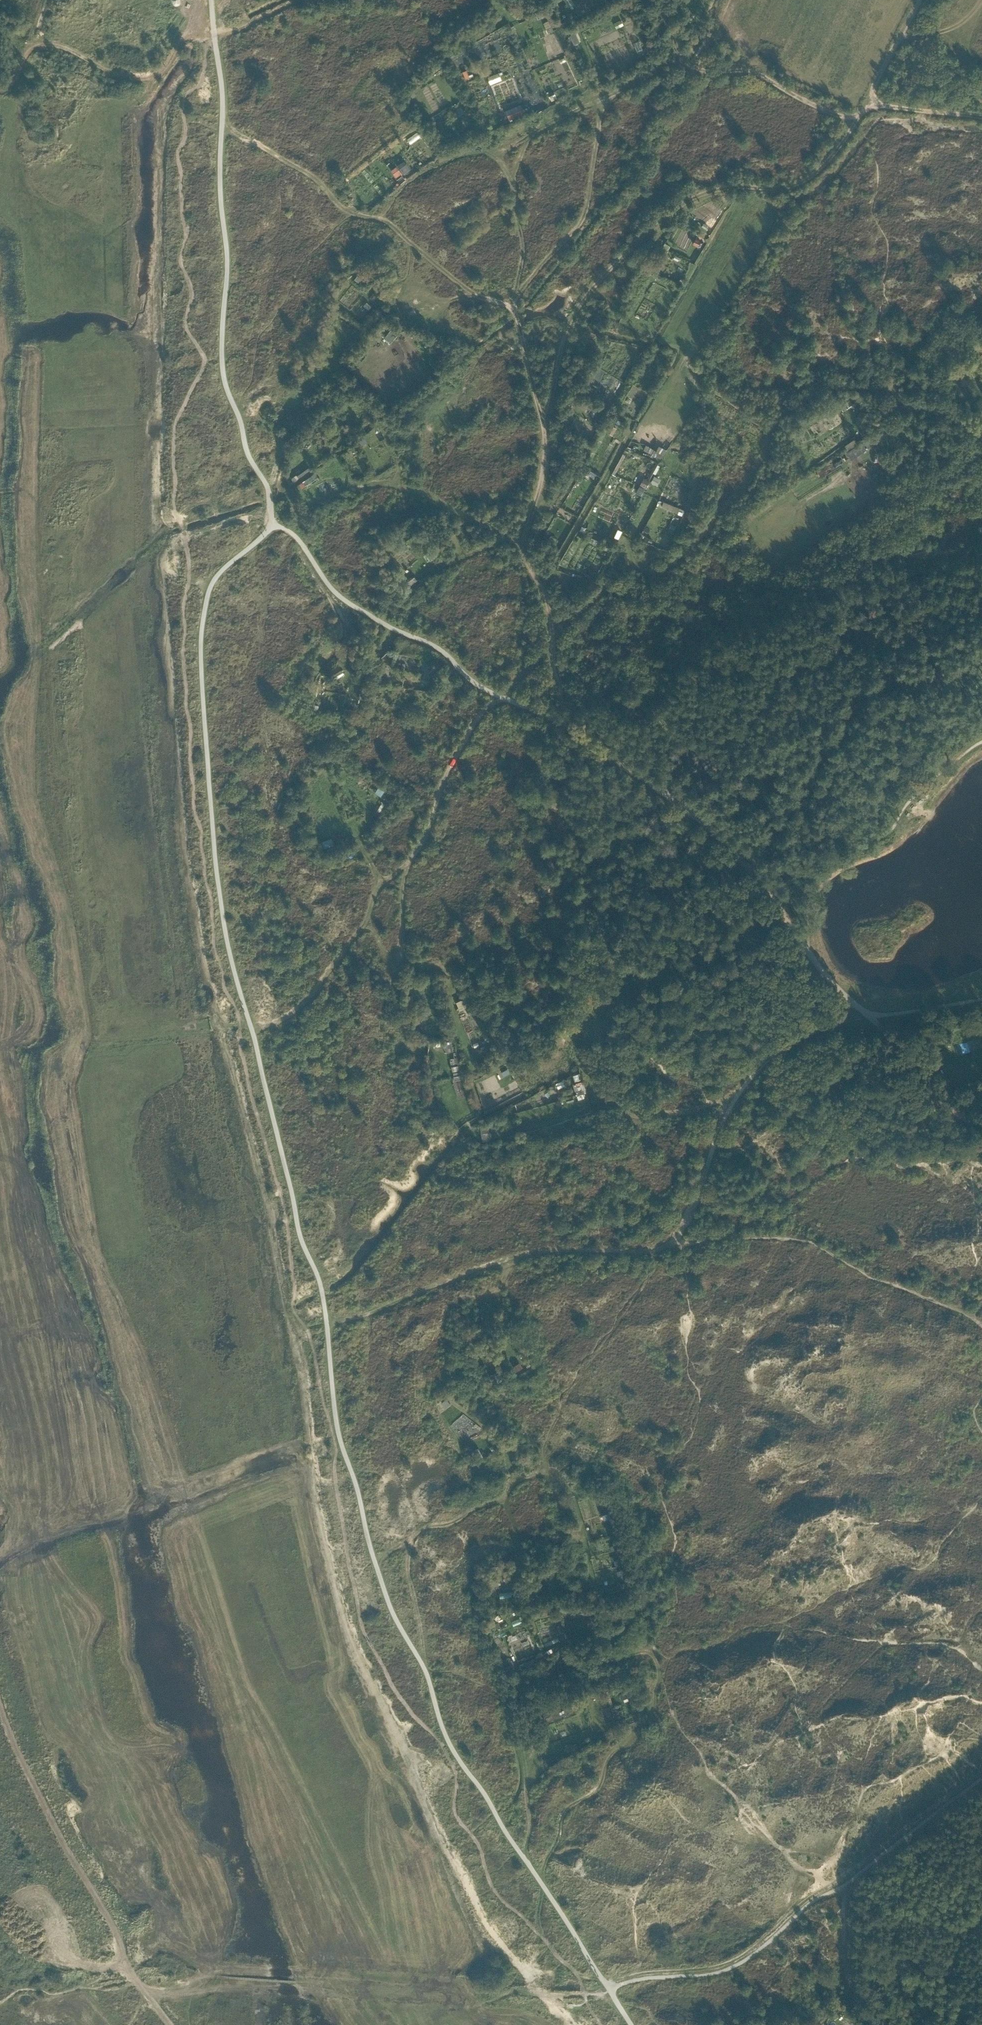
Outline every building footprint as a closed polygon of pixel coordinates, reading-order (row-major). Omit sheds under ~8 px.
[(546,10),(536,15),(538,20),(548,14),(546,10)] [(576,34),(570,36),(574,44),(580,41),(576,34)] [(522,109),(508,115),(510,120),(524,114),(522,109)] [(662,247),(660,252),(666,256),(669,251),(662,247)] [(654,272),(652,276),(659,280),(661,277),(654,272)] [(438,344),(434,350),(444,356),(447,350),(438,344)] [(853,405),(849,399),(839,405),(844,411),(853,405)] [(860,444),(848,453),(852,460),(865,451),(860,444)] [(645,479),(641,486),(647,489),(650,482),(650,481),(647,480),(645,479)] [(684,513),(685,511),(664,502),(662,507),(679,514),(680,511),(683,513),(684,513)] [(617,529),(613,536),(619,539),(622,532),(617,529)] [(591,571),(588,578),(590,579),(594,581),(596,576),(597,573),(591,571)] [(431,678),(429,687),(436,688),(438,679),(431,678)] [(385,792),(381,797),(388,801),(391,796),(385,792)] [(452,1041),(443,1042),(445,1052),(453,1051),(452,1046),(452,1041)] [(500,1375),(491,1378),(494,1385),(506,1379),(503,1373),(500,1375)] [(447,1399),(442,1402),(446,1407),(451,1404),(447,1399)] [(493,1619),(497,1622),(502,1616),(498,1613),(493,1619)] [(554,1616),(538,1621),(545,1644),(561,1639),(554,1616)] [(510,1636),(522,1661),(539,1653),(527,1628),(510,1636)] [(542,1652),(536,1656),(538,1660),(539,1660),(545,1657),(545,1656),(542,1652)] [(568,1750),(578,1748),(577,1741),(567,1743),(568,1750)] [(841,2024),(859,2024),(851,2016),(841,2024)]
